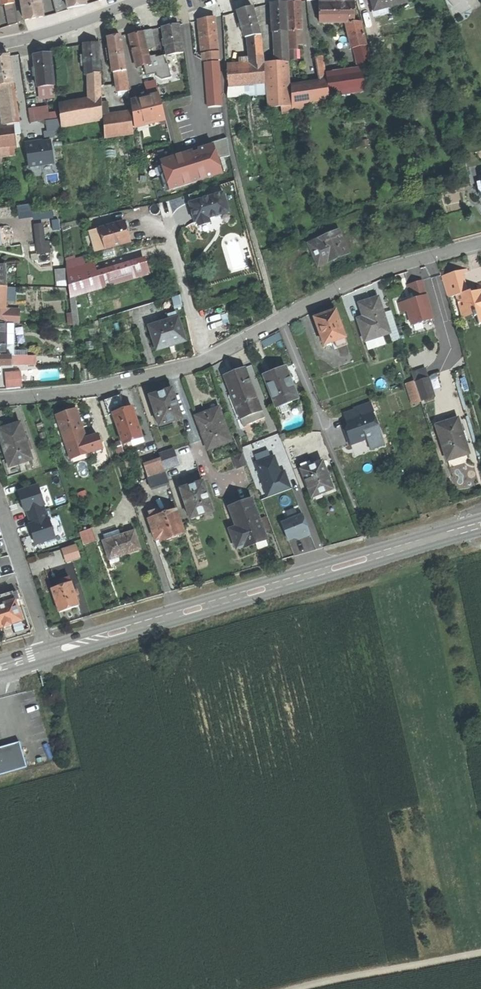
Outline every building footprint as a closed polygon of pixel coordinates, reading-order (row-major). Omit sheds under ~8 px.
[(24,20),(35,18),(43,17),(40,0),(21,0),(24,20)] [(56,13),(66,10),(65,0),(54,0),(56,13)] [(373,11),(377,10),(379,16),(387,14),(385,8),(406,3),(405,0),(370,0),(373,11)] [(444,22),(454,19),(449,0),(439,0),(444,22)] [(469,8),(466,0),(453,0),(450,1),(455,14),(469,8)] [(295,2),(288,3),(289,32),(301,31),(299,1),(295,2)] [(355,2),(319,3),(318,23),(346,23),(354,23),(354,22),(355,2)] [(278,4),(271,4),(272,33),(274,33),(287,32),(286,3),(278,4)] [(13,4),(5,6),(9,26),(17,24),(13,4)] [(246,10),(237,13),(245,39),(249,38),(260,36),(253,9),(246,10)] [(206,19),(198,21),(202,54),(218,52),(214,18),(206,19)] [(354,23),(346,23),(351,50),(352,50),(367,48),(361,22),(354,22),(354,23)] [(172,26),(162,27),(167,55),(172,54),(183,52),(179,24),(172,26)] [(151,29),(143,31),(145,40),(152,38),(151,29)] [(301,31),(289,32),(290,51),(296,51),(297,51),(297,46),(303,46),(302,31),(301,31)] [(287,32),(274,33),(275,38),(276,46),(278,62),(278,64),(288,62),(287,32)] [(137,34),(129,36),(137,65),(148,62),(143,33),(137,34)] [(260,36),(249,38),(251,60),(252,65),(263,64),(260,36)] [(115,37),(108,38),(108,44),(111,60),(112,73),(116,72),(125,71),(120,37),(115,37)] [(152,38),(145,40),(147,48),(154,47),(152,38)] [(90,44),(83,45),(85,75),(89,75),(99,73),(98,44),(90,44)] [(367,48),(352,50),(358,71),(362,70),(364,80),(367,80),(366,70),(373,69),(367,48)] [(183,52),(172,54),(175,69),(186,67),(183,52)] [(218,52),(202,54),(203,62),(208,106),(223,105),(218,52)] [(40,54),(34,55),(37,88),(40,88),(54,86),(51,53),(40,54)] [(155,55),(150,56),(152,64),(144,64),(145,74),(148,74),(156,72),(155,75),(162,78),(171,75),(167,63),(165,63),(163,55),(156,57),(155,55)] [(0,58),(0,86),(1,86),(14,84),(10,58),(10,56),(1,57),(0,58)] [(323,56),(316,57),(320,82),(327,81),(323,56)] [(278,62),(269,63),(270,74),(279,73),(278,64),(278,62)] [(288,62),(278,64),(279,73),(289,73),(288,62)] [(252,65),(227,68),(229,98),(265,96),(263,64),(252,65)] [(358,71),(326,76),(330,96),(366,90),(364,80),(362,70),(358,71)] [(125,71),(116,72),(117,80),(116,80),(118,96),(129,95),(125,71)] [(89,75),(90,100),(101,97),(99,73),(89,75)] [(279,73),(270,74),(271,86),(289,84),(289,73),(279,73)] [(155,80),(144,83),(146,91),(157,88),(155,80)] [(320,82),(291,87),(291,105),(330,99),(327,81),(320,82)] [(14,84),(1,86),(7,124),(19,123),(20,123),(14,84)] [(271,86),(265,87),(268,108),(281,107),(291,105),(290,84),(289,84),(271,86)] [(54,91),(41,94),(41,101),(55,99),(54,91)] [(158,92),(146,95),(149,106),(133,110),(139,135),(167,128),(161,104),(158,92)] [(90,100),(59,106),(61,128),(102,120),(101,97),(90,100)] [(291,105),(281,107),(282,114),(291,113),(291,105)] [(131,113),(103,117),(104,138),(134,134),(131,113)] [(58,120),(46,121),(47,131),(53,130),(59,129),(58,120)] [(22,147),(19,123),(7,124),(0,125),(0,150),(22,147)] [(192,149),(156,162),(160,175),(164,174),(169,190),(222,172),(218,155),(230,155),(227,137),(212,140),(212,142),(198,146),(199,149),(193,151),(192,149)] [(35,142),(25,143),(29,167),(53,163),(50,141),(35,143),(35,142)] [(191,203),(207,198),(205,191),(189,196),(191,203)] [(191,203),(189,203),(195,223),(197,222),(199,227),(211,224),(210,219),(219,216),(230,212),(224,193),(207,198),(191,203)] [(124,222),(100,230),(106,250),(130,243),(127,232),(124,222)] [(34,224),(37,254),(51,252),(49,240),(45,241),(44,223),(34,224)] [(100,230),(90,232),(96,253),(106,250),(100,230)] [(337,231),(308,245),(318,266),(327,262),(327,263),(339,258),(348,254),(337,231)] [(66,258),(70,296),(102,288),(94,261),(85,263),(83,256),(76,258),(75,255),(66,258)] [(442,276),(448,298),(456,295),(463,318),(474,315),(475,317),(477,317),(480,325),(480,324),(480,285),(477,286),(479,291),(475,292),(471,293),(470,291),(468,291),(467,287),(464,287),(460,274),(466,272),(466,269),(442,276)] [(434,320),(422,281),(408,286),(411,294),(416,293),(418,298),(410,301),(400,304),(402,313),(408,311),(413,326),(434,320)] [(368,301),(359,304),(364,318),(358,320),(365,342),(366,342),(381,336),(389,333),(383,314),(378,298),(368,301)] [(0,311),(0,323),(20,324),(20,312),(15,312),(15,311),(0,311)] [(325,314),(314,318),(324,346),(334,342),(344,338),(345,338),(335,311),(325,314)] [(383,314),(389,333),(392,342),(399,340),(391,312),(383,314)] [(169,320),(149,327),(156,351),(174,345),(185,341),(177,318),(169,320)] [(0,323),(0,356),(11,356),(14,356),(14,324),(0,323)] [(275,336),(262,343),(265,348),(278,341),(275,336)] [(381,336),(366,342),(368,350),(384,345),(381,336)] [(344,338),(334,342),(337,349),(347,345),(344,338)] [(11,366),(11,356),(0,356),(0,366),(11,366)] [(14,356),(11,356),(11,366),(33,366),(33,356),(14,356)] [(244,369),(234,373),(234,376),(231,377),(227,379),(233,393),(230,394),(238,417),(260,409),(244,369)] [(273,374),(264,378),(276,408),(296,400),(284,369),(273,374)] [(22,372),(5,373),(6,389),(23,387),(22,372)] [(414,383),(408,385),(412,399),(437,391),(433,377),(414,383)] [(161,393),(149,397),(159,427),(181,419),(172,390),(161,393)] [(108,413),(127,408),(124,395),(105,400),(108,413)] [(343,432),(348,445),(366,440),(370,451),(385,446),(370,402),(353,408),(353,410),(342,414),(347,426),(343,432)] [(124,410),(113,413),(122,441),(132,438),(141,435),(132,407),(124,410)] [(209,412),(195,417),(207,451),(231,442),(219,409),(209,412)] [(260,409),(238,417),(242,426),(263,418),(260,409)] [(67,412),(57,415),(67,445),(86,438),(79,415),(75,416),(73,410),(67,412)] [(457,418),(436,425),(447,460),(468,453),(465,442),(466,442),(464,430),(461,431),(460,426),(457,418)] [(0,429),(0,437),(7,459),(10,466),(18,463),(31,459),(19,423),(10,426),(0,429)] [(188,431),(191,442),(202,439),(199,428),(188,431)] [(141,435),(132,438),(134,445),(143,441),(141,435)] [(86,438),(67,445),(68,447),(87,441),(86,438)] [(174,451),(160,456),(161,461),(165,470),(179,465),(174,451)] [(255,463),(267,495),(291,487),(286,469),(281,471),(275,455),(255,463)] [(21,472),(18,463),(10,466),(7,459),(2,460),(7,477),(21,472)] [(161,461),(145,466),(149,479),(166,474),(165,470),(161,461)] [(302,471),(301,471),(312,498),(333,490),(322,463),(316,465),(309,468),(302,471)] [(149,479),(148,479),(151,489),(169,483),(166,474),(149,479)] [(202,483),(180,490),(190,519),(212,512),(207,496),(203,484),(202,483)] [(38,485),(18,491),(24,511),(27,510),(29,516),(31,524),(29,525),(35,544),(55,537),(49,518),(48,518),(44,505),(45,504),(38,485)] [(252,501),(230,509),(235,523),(230,525),(232,529),(230,530),(237,549),(244,547),(245,548),(266,540),(258,518),(252,501)] [(151,518),(148,519),(155,540),(160,539),(161,542),(185,534),(176,509),(160,515),(151,518)] [(158,509),(149,512),(151,518),(160,515),(158,509)] [(302,515),(281,524),(288,541),(295,538),(298,540),(310,535),(302,515)] [(93,528),(80,533),(84,545),(96,541),(93,528)] [(119,530),(105,535),(106,540),(120,535),(119,530)] [(106,540),(104,541),(110,560),(141,549),(134,531),(120,535),(106,540)] [(76,545),(62,549),(66,561),(80,557),(76,545)] [(59,587),(52,589),(60,612),(68,609),(79,606),(71,583),(70,583),(59,587)] [(0,595),(0,628),(3,627),(11,624),(22,621),(16,603),(20,601),(16,591),(12,592),(12,591),(0,595)] [(28,768),(21,743),(0,749),(0,776),(28,768)]
